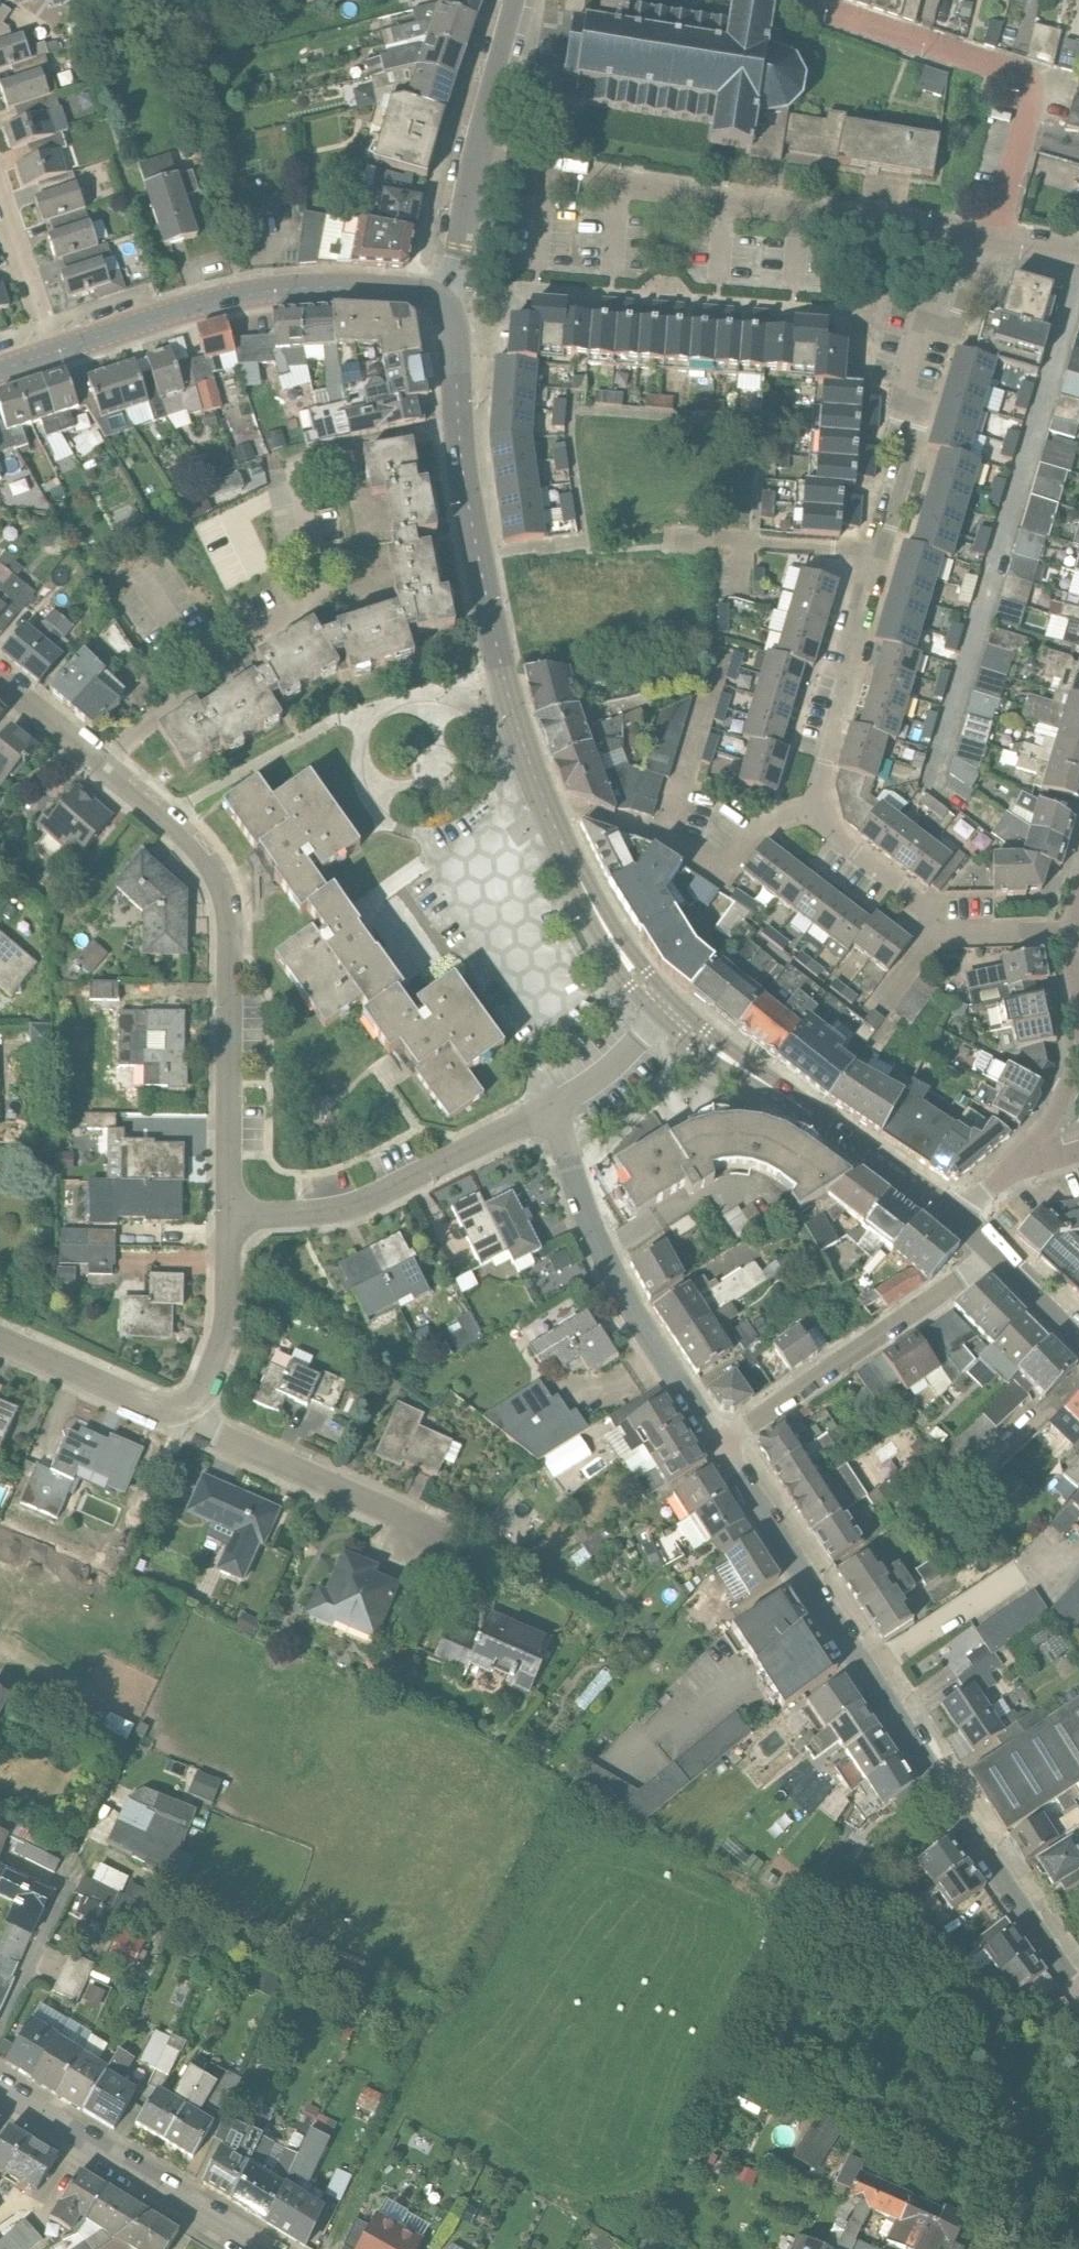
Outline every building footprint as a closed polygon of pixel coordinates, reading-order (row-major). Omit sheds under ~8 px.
[(477,21),(484,0),(442,0),(440,6),(439,6),(477,21)] [(845,124),(846,116),(828,113),(826,123),(786,117),(787,114),(802,99),(805,79),(795,61),(778,52),(784,16),(725,7),(725,9),(726,9),(724,26),(630,10),(631,0),(602,0),(600,15),(598,15),(597,27),(572,23),(563,81),(588,85),(584,106),(711,126),(709,141),(710,141),(710,144),(749,150),(748,158),(780,163),(782,146),(790,147),(789,153),(838,161),(845,124)] [(870,9),(873,0),(845,0),(854,4),(870,9)] [(901,19),(906,0),(873,0),(870,9),(901,19)] [(901,19),(915,24),(922,0),(906,0),(901,19)] [(973,4),(963,1),(959,18),(969,21),(973,4)] [(17,65),(46,56),(49,54),(48,52),(60,49),(57,40),(46,44),(46,43),(35,46),(31,35),(24,37),(24,36),(15,39),(9,28),(4,24),(12,12),(1,4),(0,5),(0,72),(17,66),(17,65)] [(407,42),(428,38),(466,52),(477,21),(439,6),(432,25),(422,21),(381,32),(385,47),(407,42)] [(996,49),(1004,25),(991,21),(984,45),(996,49)] [(1062,31),(1034,24),(1026,60),(1053,68),(1062,31)] [(415,68),(455,83),(466,52),(428,38),(422,54),(418,52),(412,51),(365,61),(369,78),(371,78),(415,68)] [(1068,71),(1077,74),(1078,65),(1078,44),(1065,41),(1058,69),(1068,71)] [(55,95),(56,95),(56,94),(59,93),(46,56),(17,65),(17,66),(22,80),(0,87),(8,111),(22,106),(55,94),(55,95)] [(211,68),(227,64),(225,56),(209,60),(211,68)] [(405,99),(445,115),(455,83),(415,68),(371,78),(378,105),(405,99)] [(918,90),(929,94),(936,72),(924,68),(924,69),(918,90)] [(90,70),(79,74),(82,85),(93,81),(90,70)] [(936,72),(929,94),(941,98),(948,76),(948,77),(948,76),(936,72)] [(35,143),(62,134),(70,131),(62,108),(61,108),(56,95),(55,95),(55,94),(22,106),(27,120),(4,128),(12,151),(35,144),(35,143)] [(1075,97),(1067,126),(1078,129),(1078,98),(1075,97)] [(405,173),(406,173),(427,179),(428,177),(426,177),(432,152),(433,153),(437,140),(436,139),(442,116),(445,117),(445,115),(405,99),(378,105),(383,104),(383,116),(387,116),(378,148),(374,147),(369,157),(375,160),(374,163),(405,172),(405,173)] [(845,124),(838,161),(837,163),(933,179),(940,139),(845,124)] [(212,128),(202,131),(207,144),(216,141),(212,128)] [(67,174),(74,172),(73,172),(68,173),(60,150),(67,148),(62,134),(35,143),(35,144),(39,158),(17,165),(25,189),(37,185),(37,184),(67,174)] [(1035,154),(1024,213),(1059,219),(1064,191),(1072,192),(1077,161),(1035,154)] [(355,221),(415,233),(421,201),(405,198),(408,182),(413,182),(413,180),(357,165),(355,175),(333,171),(330,182),(353,187),(352,188),(362,190),(361,197),(350,195),(345,219),(355,221)] [(44,224),(50,222),(86,210),(74,172),(67,174),(37,184),(37,185),(42,198),(36,201),(44,224)] [(179,175),(146,186),(166,248),(197,238),(184,199),(199,194),(192,172),(179,177),(179,175)] [(68,258),(99,248),(86,210),(50,222),(55,236),(49,238),(56,262),(68,258)] [(318,265),(337,266),(352,266),(402,269),(403,270),(409,265),(409,264),(415,233),(355,221),(345,219),(345,220),(303,213),(298,266),(318,265)] [(99,248),(68,258),(72,272),(61,276),(69,299),(96,290),(99,300),(125,292),(119,272),(108,275),(103,262),(113,258),(108,244),(99,248)] [(992,317),(1050,334),(1061,292),(1053,289),(1013,277),(1001,317),(993,315),(992,317)] [(9,308),(1,284),(0,285),(0,311),(9,308)] [(588,364),(613,366),(618,309),(612,309),(613,301),(603,301),(602,314),(604,314),(603,319),(592,318),(589,356),(588,364)] [(618,309),(613,366),(638,368),(642,322),(630,321),(630,316),(633,316),(634,303),(623,302),(623,310),(618,309)] [(563,360),(564,354),(589,356),(592,318),(566,316),(566,312),(556,311),(556,305),(543,304),(543,305),(527,304),(525,321),(511,320),(508,360),(538,362),(539,358),(563,360)] [(654,318),(654,323),(642,322),(638,368),(663,370),(668,313),(662,313),(663,305),(653,304),(652,318),(654,318)] [(674,306),(673,313),(668,313),(663,370),(688,372),(692,325),(680,325),(680,320),(683,320),(684,307),(674,306)] [(704,322),(704,326),(692,325),(688,372),(713,374),(718,317),(712,316),(713,309),(703,308),(702,322),(704,322)] [(344,405),(336,347),(333,309),(302,311),(304,349),(308,367),(307,361),(325,360),(327,390),(314,394),(317,409),(308,412),(308,413),(344,405)] [(386,363),(421,356),(415,320),(414,319),(408,314),(406,313),(333,309),(336,347),(377,347),(383,345),(386,363)] [(724,310),(723,317),(718,317),(713,374),(738,376),(742,329),(730,328),(730,324),(733,324),(734,311),(724,310)] [(292,375),(290,369),(308,367),(304,349),(302,311),(274,313),(276,337),(232,340),(231,340),(235,355),(238,366),(275,364),(279,378),(292,375)] [(738,376),(764,378),(765,370),(768,331),(768,321),(762,321),(763,313),(753,312),(752,325),(754,325),(754,330),(742,329),(738,376)] [(1039,373),(1050,334),(992,317),(993,315),(987,313),(974,356),(997,363),(997,361),(1039,373)] [(197,330),(206,362),(209,375),(225,372),(239,368),(238,366),(235,355),(231,340),(226,321),(197,330)] [(814,379),(814,383),(843,386),(846,346),(832,345),(833,327),(817,326),(817,325),(804,324),(804,330),(793,329),(793,333),(768,331),(765,370),(790,372),(789,378),(814,379)] [(1078,375),(1078,350),(1074,348),(1067,372),(1078,375)] [(196,385),(191,366),(178,370),(171,351),(147,359),(153,378),(162,401),(165,410),(168,418),(186,413),(188,416),(204,411),(196,385)] [(950,375),(990,387),(997,363),(974,356),(957,351),(950,375)] [(428,398),(421,356),(386,363),(390,386),(366,392),(370,411),(414,401),(428,398)] [(495,386),(536,389),(538,362),(508,360),(497,359),(495,386)] [(168,418),(165,410),(162,401),(153,378),(142,382),(136,363),(112,371),(125,413),(126,413),(129,422),(133,429),(154,422),(155,423),(168,418)] [(103,421),(125,413),(112,371),(71,385),(79,409),(86,407),(96,422),(102,420),(103,421)] [(70,413),(79,410),(66,372),(43,380),(61,435),(76,429),(70,413)] [(1078,401),(1078,375),(1067,372),(1060,395),(1078,401)] [(943,400),(983,411),(990,387),(950,375),(943,400)] [(572,390),(586,391),(587,378),(573,377),(572,390)] [(47,439),(61,435),(43,380),(19,388),(32,426),(42,423),(47,439)] [(222,409),(215,381),(196,385),(204,411),(204,414),(222,409)] [(1018,395),(1031,398),(1035,385),(1022,381),(1018,395)] [(816,385),(814,409),(871,414),(871,408),(879,409),(879,398),(866,398),(866,400),(861,400),(862,387),(843,386),(814,383),(814,385),(816,385)] [(493,412),(534,415),(536,389),(495,386),(493,412)] [(32,426),(19,388),(0,394),(0,412),(8,435),(9,434),(17,451),(29,447),(23,429),(32,426)] [(595,405),(609,406),(610,393),(596,392),(595,405)] [(762,404),(762,405),(777,406),(778,393),(763,392),(762,404)] [(610,393),(609,406),(623,407),(624,394),(610,393)] [(646,409),(660,410),(661,396),(647,395),(646,409)] [(1031,398),(1018,395),(1014,408),(1027,411),(1031,398)] [(1060,395),(1053,418),(1078,426),(1078,401),(1060,395)] [(661,396),(660,410),(673,411),(674,397),(661,396)] [(697,413),(710,414),(711,400),(698,399),(697,413)] [(553,413),(566,414),(567,401),(554,400),(553,413)] [(711,400),(710,414),(724,415),(725,401),(711,400)] [(936,424),(975,436),(983,411),(943,400),(936,424)] [(312,430),(313,434),(304,436),(307,449),(426,422),(425,421),(419,422),(414,401),(370,411),(355,414),(353,403),(344,405),(308,413),(299,414),(304,432),(312,430)] [(762,405),(762,404),(749,403),(748,417),(761,418),(762,405)] [(871,414),(814,409),(812,434),(859,438),(859,426),(864,426),(864,429),(877,430),(878,419),(870,419),(871,414)] [(491,436),(533,439),(534,415),(493,412),(491,436)] [(205,428),(219,425),(216,413),(202,417),(205,428)] [(566,414),(553,413),(552,427),(565,428),(566,414)] [(793,418),(780,418),(779,418),(778,431),(792,432),(793,418)] [(1078,427),(1078,426),(1054,419),(1050,431),(1076,439),(1078,427)] [(968,460),(969,458),(975,436),(936,424),(928,448),(941,452),(968,460)] [(1004,443),(1017,447),(1021,434),(1008,430),(1004,443)] [(282,431),(264,436),(270,453),(287,447),(282,431)] [(812,434),(810,459),(867,464),(867,458),(875,459),(876,449),(862,447),(862,450),(858,450),(859,438),(812,434)] [(495,470),(534,464),(532,447),(533,439),(491,436),(491,439),(495,470)] [(1052,443),(1076,451),(1078,444),(1054,437),(1052,443)] [(776,456),(790,457),(790,443),(777,442),(776,456)] [(1040,465),(1069,473),(1071,474),(1077,451),(1076,451),(1052,443),(1046,442),(1040,465)] [(1017,447),(1004,443),(1000,456),(1013,460),(1017,447)] [(385,496),(389,518),(432,510),(427,485),(420,486),(412,444),(364,454),(368,475),(371,474),(373,482),(369,483),(372,498),(385,496)] [(552,446),(554,460),(567,458),(565,444),(552,446)] [(234,450),(239,465),(255,459),(250,445),(234,450)] [(969,458),(968,460),(941,452),(934,476),(974,488),(982,462),(969,458)] [(790,457),(776,456),(776,470),(789,471),(790,457)] [(567,458),(554,460),(556,473),(569,471),(567,458)] [(808,485),(844,488),(855,489),(856,476),(860,476),(860,479),(873,480),(874,469),(867,469),(867,464),(810,459),(808,483),(808,485)] [(498,494),(538,489),(534,464),(495,470),(498,494)] [(1030,497),(1059,506),(1069,473),(1040,465),(1030,497)] [(967,512),(974,488),(934,476),(927,500),(967,512)] [(990,491),(1003,495),(1007,482),(994,478),(990,491)] [(797,482),(797,483),(794,507),(794,509),(852,513),(853,508),(860,508),(861,498),(848,497),(847,499),(843,499),(844,488),(808,485),(808,483),(797,482)] [(502,519),(541,514),(538,489),(498,494),(502,519)] [(1003,495),(990,491),(986,504),(999,508),(1003,495)] [(761,506),(774,507),(775,493),(762,492),(761,506)] [(562,510),(574,508),(572,494),(560,496),(562,510)] [(184,504),(191,521),(213,511),(205,495),(184,504)] [(1021,529),(1047,538),(1050,538),(1059,506),(1030,497),(1021,529)] [(960,535),(967,512),(927,500),(920,523),(960,535)] [(774,507),(761,506),(760,520),(773,521),(774,507)] [(574,508),(562,510),(564,524),(576,522),(574,508)] [(859,519),(852,518),(852,513),(794,509),(792,534),(840,538),(841,525),(846,526),(845,528),(859,529),(859,519)] [(392,580),(435,572),(430,548),(433,548),(433,547),(431,547),(429,537),(437,535),(432,510),(389,518),(394,541),(392,541),(394,555),(387,556),(392,580)] [(541,514),(502,519),(505,544),(545,539),(541,514)] [(38,534),(45,522),(33,515),(28,523),(30,529),(38,534)] [(913,547),(944,556),(944,557),(953,560),(960,535),(920,523),(913,547)] [(976,540),(988,544),(992,530),(980,527),(976,540)] [(1014,552),(1040,560),(1047,538),(1021,529),(1014,552)] [(988,544),(976,540),(972,553),(985,557),(988,544)] [(944,557),(944,556),(913,547),(905,545),(897,569),(937,581),(944,557)] [(1007,576),(1034,584),(1040,560),(1014,552),(1007,576)] [(0,579),(0,619),(11,606),(28,587),(17,578),(24,569),(14,561),(7,570),(0,579)] [(930,605),(937,581),(897,569),(890,593),(930,605)] [(753,584),(763,584),(763,571),(753,571),(753,584)] [(392,580),(398,610),(367,620),(382,666),(409,658),(410,660),(414,658),(408,638),(417,635),(455,629),(448,594),(439,595),(435,572),(392,580)] [(795,593),(832,604),(838,583),(801,572),(795,593)] [(962,588),(975,592),(979,578),(966,575),(962,588)] [(1000,599),(1027,607),(1034,584),(1007,576),(1000,599)] [(763,584),(753,584),(753,598),(763,598),(763,584)] [(90,586),(85,592),(91,597),(96,590),(90,586)] [(36,594),(28,587),(11,606),(20,613),(36,594)] [(975,592),(962,588),(958,601),(971,605),(975,592)] [(789,615),(826,626),(832,604),(795,593),(789,615)] [(923,630),(930,605),(890,593),(883,618),(923,630)] [(1027,607),(1000,599),(994,621),(1020,629),(1027,607)] [(1078,623),(1078,604),(1077,609),(1052,602),(1048,614),(1078,623)] [(718,620),(728,620),(728,606),(718,606),(718,620)] [(2,653),(21,669),(64,618),(55,610),(54,609),(45,620),(45,621),(36,633),(26,625),(2,653)] [(789,615),(774,611),(769,631),(783,635),(783,636),(819,647),(826,626),(789,615)] [(1078,648),(1078,623),(1048,614),(1069,621),(1062,643),(1076,647),(1078,648)] [(64,618),(21,669),(41,685),(65,656),(55,648),(64,638),(65,638),(74,627),(64,618)] [(916,654),(923,630),(883,618),(876,642),(884,645),(916,654)] [(124,693),(105,674),(102,671),(137,655),(114,619),(50,693),(72,713),(93,731),(120,706),(116,702),(124,693)] [(356,677),(356,675),(382,666),(367,620),(336,630),(337,631),(319,637),(313,626),(285,643),(310,685),(334,670),(335,672),(339,670),(338,668),(348,665),(352,678),(356,677)] [(718,634),(728,633),(728,620),(718,620),(718,634)] [(948,636),(960,639),(964,626),(951,623),(948,636)] [(987,645),(1014,654),(1023,656),(1028,639),(992,628),(987,645)] [(776,658),(805,666),(813,668),(819,647),(783,636),(777,655),(776,658)] [(960,639),(948,636),(944,649),(956,652),(960,639)] [(226,696),(253,737),(277,721),(278,723),(282,721),(270,703),(279,698),(283,704),(287,701),(286,700),(310,685),(285,643),(257,660),(266,675),(256,681),(254,678),(226,696)] [(923,656),(916,654),(884,645),(878,666),(916,677),(923,656)] [(980,668),(1007,677),(1014,654),(987,645),(980,668)] [(1078,673),(1078,662),(1078,664),(1074,663),(1072,658),(1043,649),(1039,661),(1078,673)] [(730,666),(741,669),(745,655),(734,652),(730,666)] [(805,666),(776,658),(777,655),(767,652),(761,675),(799,687),(805,666)] [(1078,699),(1078,673),(1039,661),(1039,662),(1047,665),(1044,677),(1053,679),(1050,690),(1078,699)] [(741,669),(730,666),(726,680),(737,683),(741,669)] [(910,698),(916,677),(878,666),(872,687),(910,698)] [(536,719),(580,709),(580,708),(576,695),(585,693),(583,687),(607,687),(607,682),(617,682),(642,678),(641,668),(624,671),(624,670),(594,671),(574,671),(524,671),(524,673),(536,719)] [(973,694),(996,699),(1000,700),(1007,677),(980,668),(973,694)] [(936,683),(947,686),(951,673),(940,669),(936,683)] [(754,696),(792,707),(799,687),(761,675),(754,696)] [(947,686),(936,683),(932,697),(943,700),(947,686)] [(904,719),(910,698),(872,687),(866,708),(904,719)] [(1078,724),(1078,699),(1050,690),(1056,692),(1053,702),(1029,695),(1025,709),(1078,724)] [(718,707),(728,710),(732,697),(722,693),(718,707)] [(966,716),(993,724),(994,723),(993,722),(996,709),(993,708),(996,699),(973,694),(966,716)] [(253,737),(226,696),(201,713),(196,705),(183,713),(185,716),(178,721),(176,718),(158,730),(185,771),(221,748),(227,757),(231,754),(230,753),(253,737)] [(748,716),(786,728),(792,707),(754,696),(748,716)] [(659,719),(684,727),(694,697),(662,711),(659,719)] [(728,710),(718,707),(714,721),(724,724),(728,710)] [(859,729),(889,737),(889,739),(897,741),(904,719),(866,708),(859,729)] [(605,741),(624,741),(624,729),(639,723),(639,710),(587,729),(580,709),(536,719),(540,730),(552,761),(605,741)] [(1078,750),(1078,724),(1025,709),(1021,720),(1038,725),(1035,735),(1045,738),(1045,739),(1078,750)] [(924,725),(935,728),(939,714),(928,711),(924,725)] [(786,728),(748,716),(742,738),(751,741),(752,740),(780,748),(786,728)] [(959,739),(986,747),(993,724),(966,716),(959,739)] [(656,733),(681,740),(684,727),(659,719),(656,733)] [(935,728),(924,725),(920,739),(931,742),(935,728)] [(889,739),(889,737),(859,729),(851,726),(844,748),(882,759),(889,739)] [(14,779),(38,750),(12,728),(0,743),(0,788),(1,789),(12,777),(14,779)] [(652,746),(677,753),(681,740),(656,733),(652,746)] [(705,749),(715,751),(719,737),(709,735),(705,749)] [(986,747),(959,739),(954,757),(980,771),(986,747)] [(1078,775),(1078,750),(1045,739),(1042,749),(1024,743),(1020,757),(1078,775)] [(745,762),(782,773),(789,751),(780,748),(752,740),(751,741),(745,762)] [(644,772),(644,771),(627,766),(629,765),(623,750),(624,741),(605,741),(552,761),(567,796),(615,814),(616,811),(632,811),(637,795),(657,801),(664,778),(644,772)] [(648,759),(673,766),(677,753),(652,746),(648,759)] [(840,770),(875,780),(876,780),(882,759),(844,748),(838,770),(840,770)] [(715,751),(705,749),(701,762),(711,765),(715,751)] [(922,770),(926,756),(916,753),(912,767),(922,770)] [(1041,790),(1078,801),(1078,775),(1020,757),(1016,769),(1037,775),(1033,786),(1042,789),(1041,790)] [(644,772),(664,778),(669,779),(673,766),(648,759),(644,771),(644,772)] [(782,773),(745,762),(739,783),(776,794),(782,773)] [(950,774),(971,789),(978,778),(953,762),(950,774)] [(872,791),(875,780),(840,770),(837,783),(872,791)] [(974,791),(971,789),(950,774),(946,788),(967,802),(974,791)] [(274,803),(258,781),(223,806),(257,854),(260,851),(265,858),(259,863),(272,881),(275,879),(301,915),(307,910),(319,926),(332,944),(326,949),(313,931),(275,959),(325,1029),(361,1002),(369,1013),(362,1017),(388,1053),(389,1055),(394,1051),(407,1068),(414,1064),(419,1071),(415,1074),(449,1121),(484,1096),(468,1074),(504,1048),(454,978),(416,1005),(430,1024),(423,1028),(399,994),(404,990),(378,953),(381,951),(368,932),(362,937),(357,930),(360,927),(346,907),(334,890),(327,895),(302,860),(309,855),(322,874),(360,847),(310,777),(274,803)] [(37,826),(78,860),(113,818),(99,806),(89,807),(75,795),(86,782),(85,780),(52,818),(47,813),(37,826)] [(871,795),(872,791),(837,783),(835,787),(839,804),(871,795)] [(1030,830),(1067,845),(1074,821),(1013,789),(1010,796),(1014,798),(1010,804),(1008,813),(1007,812),(1006,813),(1005,814),(1006,814),(1030,830)] [(920,803),(931,811),(938,803),(927,794),(920,803)] [(637,795),(632,811),(652,818),(657,801),(637,795)] [(843,821),(848,825),(872,796),(871,795),(839,804),(843,821)] [(848,825),(859,833),(881,804),(872,796),(848,825)] [(857,835),(875,848),(900,816),(882,803),(881,804),(859,833),(857,835)] [(938,803),(931,811),(932,812),(928,818),(938,826),(949,811),(938,803)] [(1016,856),(1022,858),(1049,866),(1060,869),(1067,845),(1030,830),(1006,814),(1005,814),(1006,813),(998,808),(990,820),(1026,844),(1023,855),(1016,855),(1016,856)] [(875,848),(893,862),(917,830),(900,816),(875,848)] [(634,874),(653,849),(651,847),(615,834),(584,824),(581,825),(611,887),(634,874)] [(893,862),(911,875),(935,843),(917,830),(893,862)] [(742,873),(760,886),(783,856),(766,842),(742,873)] [(935,843),(911,875),(928,889),(931,886),(939,893),(966,857),(958,850),(953,857),(935,843)] [(641,934),(674,911),(670,904),(691,874),(653,849),(634,874),(611,887),(641,934)] [(143,912),(143,955),(186,955),(186,919),(182,919),(182,889),(158,869),(161,865),(146,851),(115,888),(143,912)] [(1016,855),(993,856),(994,897),(1026,896),(1026,891),(1037,891),(1037,892),(1041,892),(1049,866),(1022,858),(1016,856),(1016,855)] [(760,886),(777,899),(800,869),(783,856),(760,886)] [(777,899),(795,913),(818,882),(800,869),(777,899)] [(698,902),(708,909),(719,892),(701,881),(691,896),(693,898),(698,902)] [(795,913),(812,926),(835,895),(818,882),(795,913)] [(730,900),(743,908),(749,900),(736,891),(730,900)] [(812,926),(829,939),(853,909),(835,895),(812,926)] [(686,903),(687,905),(689,907),(698,902),(693,898),(686,903)] [(730,942),(745,923),(752,914),(743,908),(730,900),(730,899),(729,900),(734,904),(716,930),(729,940),(729,941),(730,942)] [(743,908),(752,914),(754,915),(759,907),(749,900),(743,908)] [(853,947),(852,946),(870,922),(853,909),(829,939),(848,953),(853,947)] [(690,992),(718,958),(716,957),(715,959),(713,957),(712,958),(698,946),(697,946),(674,911),(641,934),(640,935),(662,970),(690,992)] [(852,946),(853,947),(870,959),(893,929),(875,915),(870,922),(852,946)] [(690,992),(716,1012),(764,952),(750,941),(758,932),(745,923),(730,942),(742,950),(730,967),(718,958),(690,992)] [(761,934),(773,943),(779,934),(768,925),(761,934)] [(870,959),(888,973),(911,942),(893,929),(870,959)] [(11,997),(39,964),(0,932),(0,988),(11,997)] [(779,934),(773,943),(784,952),(791,943),(779,934)] [(94,941),(79,958),(94,971),(109,954),(94,941)] [(757,980),(764,971),(773,960),(764,952),(716,1012),(740,1031),(764,999),(767,996),(753,985),(757,980)] [(1047,980),(1042,952),(1003,960),(1008,984),(969,991),(973,1011),(997,1006),(1041,997),(1039,982),(1047,980)] [(796,961),(806,969),(813,961),(802,953),(796,961)] [(813,961),(806,969),(817,978),(824,970),(813,961)] [(782,969),(773,962),(764,973),(773,980),(782,969)] [(764,999),(740,1031),(777,1061),(803,1028),(806,1024),(819,1008),(829,995),(791,966),(778,982),(767,996),(764,999)] [(911,988),(930,1000),(938,989),(919,977),(911,988)] [(830,988),(841,997),(848,988),(837,979),(830,988)] [(120,1001),(120,983),(91,982),(91,989),(91,997),(91,1001),(120,1001)] [(848,988),(841,997),(853,1006),(859,997),(848,988)] [(902,1000),(921,1013),(930,1000),(911,988),(902,1000)] [(777,1061),(826,1100),(853,1065),(867,1047),(887,1021),(886,1019),(873,1010),(864,1022),(829,995),(819,1008),(806,1024),(803,1028),(777,1061)] [(1049,1009),(1046,996),(1041,997),(997,1006),(1002,1028),(1003,1028),(1003,1030),(1013,1028),(1020,1026),(1055,1018),(1054,1013),(1049,1009)] [(892,1012),(905,1022),(912,1026),(921,1013),(902,1000),(892,1012)] [(143,1067),(143,1087),(185,1088),(186,1054),(188,1054),(188,1052),(182,1052),(182,1014),(186,1014),(186,1012),(120,1012),(120,1067),(143,1067)] [(867,1047),(880,1057),(905,1022),(892,1012),(886,1019),(887,1021),(867,1047)] [(1022,1063),(1054,1067),(1049,1045),(1056,1043),(1054,1035),(1057,1030),(1055,1018),(1020,1026),(1013,1028),(1017,1050),(1021,1049),(1023,1061),(1022,1063)] [(30,1025),(31,1054),(53,1053),(53,1024),(30,1025)] [(828,1101),(882,1138),(903,1094),(910,1084),(912,1080),(899,1072),(892,1086),(886,1083),(894,1069),(878,1060),(880,1057),(867,1047),(853,1065),(826,1100),(828,1101)] [(996,1088),(1035,1108),(1040,1099),(1039,1093),(1054,1067),(1022,1063),(1018,1071),(1008,1066),(996,1088)] [(882,1138),(930,1170),(969,1110),(968,1109),(956,1126),(922,1104),(931,1091),(912,1081),(913,1080),(912,1080),(910,1084),(903,1094),(882,1138)] [(996,1088),(985,1109),(1020,1128),(1026,1116),(1032,1115),(1035,1108),(996,1088)] [(959,1095),(955,1102),(965,1108),(969,1101),(959,1095)] [(969,1110),(930,1170),(947,1181),(957,1181),(1010,1136),(969,1110)] [(828,1196),(852,1178),(816,1152),(821,1149),(819,1146),(818,1144),(817,1142),(814,1139),(811,1137),(812,1135),(811,1135),(810,1136),(806,1133),(803,1132),(799,1131),(795,1130),(793,1137),(784,1132),(762,1124),(763,1122),(761,1122),(761,1123),(738,1121),(727,1122),(729,1114),(726,1113),(721,1113),(717,1113),(713,1113),(713,1112),(711,1112),(711,1113),(709,1114),(705,1115),(701,1117),(698,1119),(696,1120),(701,1127),(691,1129),(671,1140),(666,1132),(615,1166),(630,1188),(620,1193),(636,1218),(685,1186),(692,1197),(714,1182),(711,1171),(722,1168),(737,1167),(751,1168),(769,1176),(795,1195),(791,1201),(798,1213),(797,1214),(800,1218),(830,1199),(828,1196)] [(88,1126),(88,1114),(78,1114),(78,1126),(88,1126)] [(116,1114),(88,1114),(88,1126),(88,1130),(117,1130),(116,1114)] [(116,1182),(185,1182),(185,1145),(156,1145),(156,1140),(108,1140),(108,1181),(116,1181),(116,1182)] [(56,1170),(73,1171),(74,1153),(56,1153),(56,1170)] [(887,1192),(861,1172),(852,1178),(828,1196),(830,1199),(800,1218),(819,1255),(821,1252),(838,1243),(830,1228),(846,1212),(862,1224),(887,1192)] [(146,1219),(179,1220),(179,1183),(185,1183),(185,1182),(116,1182),(116,1219),(146,1219)] [(486,1206),(508,1253),(514,1265),(542,1251),(513,1192),(486,1206)] [(891,1252),(919,1217),(887,1192),(862,1224),(864,1225),(861,1230),(857,1231),(856,1230),(847,1236),(858,1246),(857,1247),(872,1261),(884,1247),(891,1252)] [(482,1267),(508,1253),(486,1206),(480,1194),(452,1208),(482,1267)] [(1016,1237),(1040,1258),(1057,1239),(1072,1235),(1078,1234),(1078,1201),(1043,1206),(1016,1237)] [(751,1230),(741,1214),(739,1209),(725,1217),(739,1241),(753,1232),(751,1230)] [(650,1301),(686,1278),(670,1250),(673,1248),(672,1246),(700,1228),(690,1213),(662,1231),(669,1241),(631,1266),(650,1301)] [(864,1308),(871,1319),(928,1282),(929,1283),(958,1249),(921,1218),(919,1217),(891,1252),(891,1253),(908,1268),(906,1270),(907,1271),(875,1292),(874,1290),(859,1300),(864,1308)] [(116,1247),(116,1231),(63,1230),(60,1246),(87,1246),(116,1247)] [(1072,1235),(1057,1239),(1040,1258),(1078,1295),(1078,1234),(1072,1235)] [(399,1309),(429,1293),(400,1235),(369,1250),(399,1309)] [(116,1247),(87,1246),(60,1246),(59,1266),(89,1266),(89,1276),(113,1276),(113,1265),(116,1265),(116,1247)] [(369,1324),(399,1309),(369,1250),(339,1266),(347,1283),(345,1285),(349,1294),(353,1292),(369,1324)] [(564,1250),(549,1258),(557,1274),(572,1266),(564,1250)] [(776,1261),(762,1272),(768,1281),(782,1271),(798,1261),(792,1252),(776,1261)] [(731,1305),(768,1281),(762,1272),(756,1262),(720,1285),(709,1292),(707,1288),(697,1295),(691,1284),(654,1308),(676,1343),(732,1306),(731,1305)] [(58,1284),(76,1284),(76,1268),(58,1268),(58,1284)] [(150,1298),(123,1297),(122,1337),(158,1338),(159,1326),(171,1326),(171,1306),(183,1306),(184,1276),(151,1276),(150,1298)] [(992,1347),(1024,1315),(990,1280),(954,1306),(992,1347)] [(261,1293),(268,1303),(280,1295),(273,1285),(261,1293)] [(10,1286),(7,1299),(21,1303),(25,1289),(10,1286)] [(697,1375),(730,1353),(734,1351),(731,1347),(719,1328),(738,1316),(732,1306),(676,1343),(697,1375)] [(580,1358),(591,1376),(619,1358),(600,1327),(595,1330),(585,1313),(588,1311),(587,1310),(530,1347),(542,1365),(557,1356),(565,1368),(580,1358)] [(799,1316),(810,1332),(818,1327),(807,1311),(799,1316)] [(952,1312),(941,1320),(972,1365),(976,1361),(963,1347),(976,1338),(952,1312)] [(484,1339),(471,1313),(458,1319),(463,1330),(471,1345),(484,1339)] [(1014,1378),(1050,1342),(1024,1315),(992,1347),(973,1365),(989,1381),(996,1375),(1006,1385),(1006,1386),(1014,1378)] [(941,1320),(929,1329),(948,1356),(947,1356),(962,1376),(972,1365),(941,1320)] [(757,1342),(752,1335),(746,1325),(733,1334),(745,1351),(757,1342)] [(434,1341),(428,1328),(414,1334),(420,1348),(434,1341)] [(799,1328),(772,1346),(791,1373),(817,1355),(799,1328)] [(954,1384),(962,1376),(947,1356),(948,1356),(929,1329),(917,1337),(954,1384)] [(940,1397),(954,1384),(917,1337),(915,1333),(881,1356),(900,1383),(901,1383),(908,1393),(926,1380),(939,1398),(940,1397)] [(453,1348),(449,1339),(435,1346),(439,1355),(453,1348)] [(1033,1388),(1044,1399),(1076,1367),(1050,1342),(1014,1378),(1029,1393),(1033,1388)] [(759,1365),(749,1349),(741,1354),(748,1366),(750,1370),(759,1365)] [(890,1390),(900,1383),(881,1356),(869,1365),(885,1388),(887,1386),(890,1390)] [(307,1407),(311,1399),(334,1409),(347,1382),(322,1370),(320,1376),(289,1363),(286,1371),(271,1365),(254,1403),(279,1414),(286,1398),(307,1407)] [(886,1393),(890,1390),(887,1386),(885,1388),(869,1365),(856,1374),(875,1401),(881,1396),(884,1401),(889,1397),(886,1393)] [(752,1400),(735,1374),(729,1378),(708,1393),(721,1411),(733,1413),(752,1400)] [(1005,1386),(1023,1404),(1031,1395),(1029,1393),(1014,1378),(1006,1386),(1006,1385),(1005,1386)] [(538,1463),(589,1430),(576,1410),(570,1414),(558,1395),(552,1399),(540,1380),(483,1418),(538,1463)] [(1014,1412),(1023,1404),(1005,1386),(997,1395),(1014,1412)] [(866,1389),(854,1398),(863,1410),(875,1401),(874,1400),(866,1389)] [(1005,1421),(1014,1412),(997,1395),(988,1403),(1005,1421)] [(1055,1420),(1053,1419),(1047,1425),(1042,1430),(1050,1439),(1055,1434),(1057,1436),(1063,1430),(1077,1444),(1075,1446),(1077,1448),(1078,1445),(1078,1396),(1055,1420)] [(622,1460),(644,1445),(680,1422),(665,1398),(646,1410),(639,1399),(596,1425),(599,1429),(598,1430),(603,1437),(603,1438),(620,1427),(626,1437),(623,1439),(631,1453),(622,1459),(622,1460)] [(18,1409),(0,1402),(0,1449),(18,1409)] [(420,1426),(425,1414),(400,1403),(376,1457),(400,1468),(404,1458),(416,1464),(414,1468),(436,1477),(452,1441),(420,1426)] [(997,1429),(1005,1421),(988,1403),(979,1411),(997,1429)] [(810,1407),(798,1414),(800,1417),(802,1420),(813,1413),(810,1407)] [(988,1438),(997,1429),(979,1411),(970,1420),(988,1438)] [(979,1446),(988,1438),(970,1420),(962,1428),(979,1446)] [(757,1448),(773,1471),(827,1434),(828,1433),(827,1433),(818,1440),(810,1429),(798,1437),(787,1421),(760,1439),(757,1448)] [(668,1486),(705,1463),(680,1422),(644,1445),(622,1460),(647,1499),(668,1486)] [(793,1502),(825,1480),(814,1463),(823,1458),(833,1474),(847,1465),(834,1445),(846,1437),(839,1427),(828,1434),(828,1433),(827,1434),(773,1471),(793,1502)] [(970,1455),(979,1446),(962,1428),(953,1437),(970,1455)] [(136,1473),(134,1472),(144,1450),(111,1436),(106,1448),(94,1443),(94,1442),(94,1441),(94,1439),(94,1438),(93,1437),(92,1437),(90,1435),(89,1435),(88,1435),(87,1435),(86,1435),(85,1436),(84,1436),(83,1438),(69,1432),(53,1471),(38,1464),(21,1503),(58,1519),(70,1492),(74,1494),(81,1479),(77,1477),(80,1469),(110,1481),(107,1487),(126,1496),(136,1473)] [(900,1437),(911,1433),(911,1432),(855,1455),(866,1482),(899,1469),(896,1462),(909,1457),(900,1437)] [(962,1463),(970,1455),(953,1437),(944,1445),(962,1463)] [(918,1459),(929,1451),(922,1440),(910,1447),(918,1459)] [(953,1472),(962,1463),(944,1445),(938,1451),(953,1472)] [(1064,1477),(1078,1490),(1078,1459),(1064,1477)] [(705,1463),(668,1486),(674,1496),(688,1517),(703,1506),(725,1493),(705,1463)] [(962,1484),(973,1496),(990,1479),(979,1468),(962,1484)] [(261,1546),(263,1547),(279,1510),(229,1488),(231,1486),(204,1474),(199,1484),(200,1485),(188,1514),(233,1534),(216,1571),(244,1584),(261,1546)] [(897,1477),(878,1489),(884,1498),(888,1504),(907,1492),(897,1477)] [(990,1479),(973,1496),(983,1508),(1001,1492),(990,1479)] [(813,1534),(845,1511),(825,1480),(793,1502),(813,1534)] [(868,1496),(874,1505),(884,1498),(878,1489),(868,1496)] [(712,1541),(722,1557),(724,1555),(725,1556),(726,1555),(752,1537),(725,1493),(703,1506),(688,1517),(688,1518),(704,1545),(710,1542),(711,1542),(712,1541)] [(1070,1503),(1071,1504),(1053,1523),(1064,1534),(1078,1519),(1078,1493),(1070,1503)] [(833,1564),(866,1543),(845,1511),(813,1534),(833,1564)] [(127,1519),(131,1535),(144,1531),(140,1515),(127,1519)] [(581,1545),(589,1539),(582,1529),(574,1534),(581,1545)] [(582,1545),(584,1548),(592,1559),(617,1541),(611,1533),(608,1535),(604,1529),(582,1545)] [(642,1546),(653,1542),(648,1532),(638,1536),(642,1546)] [(748,1595),(750,1597),(779,1578),(752,1537),(726,1555),(725,1556),(729,1563),(728,1563),(748,1595)] [(931,1560),(916,1570),(923,1582),(926,1586),(942,1575),(956,1566),(945,1551),(931,1560)] [(907,1574),(899,1563),(884,1573),(871,1552),(839,1573),(861,1607),(907,1574)] [(336,1623),(375,1639),(398,1587),(360,1570),(363,1562),(344,1554),(327,1594),(319,1590),(308,1615),(334,1626),(336,1623)] [(728,1563),(729,1563),(725,1556),(724,1555),(722,1557),(700,1570),(703,1574),(680,1588),(687,1599),(706,1579),(717,1570),(728,1563)] [(916,1587),(917,1586),(908,1573),(907,1574),(861,1607),(882,1640),(916,1618),(902,1597),(916,1588),(916,1587)] [(1077,1581),(1068,1591),(1078,1601),(1078,1583),(1077,1581)] [(1052,1615),(1050,1611),(1036,1590),(1024,1598),(1040,1623),(1052,1615)] [(1068,1591),(1059,1601),(1078,1620),(1078,1601),(1068,1591)] [(745,1650),(757,1668),(806,1624),(807,1624),(787,1593),(724,1635),(738,1655),(745,1650)] [(1028,1631),(1040,1623),(1024,1598),(1012,1606),(1028,1631)] [(1078,1623),(1078,1620),(1059,1601),(1050,1611),(1052,1615),(1066,1637),(1078,1623)] [(1016,1639),(1028,1631),(1012,1606),(1000,1614),(1016,1639)] [(244,1612),(238,1625),(237,1627),(255,1635),(256,1633),(262,1621),(244,1612)] [(1004,1647),(1016,1639),(1000,1614),(987,1622),(1004,1647)] [(436,1657),(469,1671),(472,1665),(491,1674),(493,1670),(510,1677),(506,1685),(528,1695),(551,1643),(490,1617),(480,1638),(478,1637),(476,1643),(447,1631),(436,1657)] [(995,1653),(1004,1647),(987,1622),(975,1631),(984,1644),(992,1656),(995,1654),(995,1653)] [(757,1668),(764,1679),(783,1710),(837,1670),(807,1624),(806,1624),(757,1668)] [(1029,1631),(1019,1638),(1031,1655),(1040,1648),(1029,1631)] [(942,1706),(958,1729),(990,1708),(981,1694),(997,1684),(990,1674),(1003,1666),(995,1654),(992,1656),(958,1679),(965,1690),(942,1706)] [(840,1719),(862,1705),(844,1678),(807,1703),(825,1730),(828,1728),(829,1729),(840,1719)] [(585,1709),(601,1687),(591,1681),(576,1703),(585,1709)] [(1068,1702),(1069,1703),(1078,1696),(1078,1688),(1077,1686),(1064,1695),(1068,1702)] [(7,1704),(10,1698),(0,1693),(0,1700),(7,1704)] [(1075,1787),(1078,1784),(1078,1697),(1044,1721),(1029,1731),(1005,1748),(987,1761),(968,1772),(1006,1832),(1025,1820),(1058,1799),(1075,1787)] [(829,1729),(849,1759),(851,1758),(846,1750),(877,1728),(862,1705),(840,1719),(829,1729)] [(990,1708),(958,1729),(974,1753),(997,1738),(1005,1748),(1029,1731),(1044,1721),(1036,1708),(1028,1713),(1022,1712),(1018,1714),(1015,1709),(999,1720),(990,1708)] [(725,1722),(741,1742),(752,1734),(735,1713),(725,1722)] [(730,1751),(741,1742),(725,1722),(714,1730),(730,1751)] [(835,1768),(852,1793),(856,1791),(859,1789),(867,1784),(866,1783),(898,1759),(877,1728),(846,1750),(851,1758),(849,1759),(841,1764),(835,1768)] [(726,1755),(730,1751),(714,1730),(703,1739),(719,1760),(722,1758),(726,1755)] [(709,1769),(719,1760),(703,1739),(692,1748),(709,1769)] [(733,1749),(730,1751),(726,1755),(734,1765),(741,1760),(738,1756),(741,1756),(743,1752),(750,1746),(747,1743),(740,1748),(736,1749),(735,1752),(733,1749)] [(706,1771),(709,1769),(692,1748),(682,1757),(698,1778),(706,1771)] [(800,1755),(795,1748),(789,1752),(793,1759),(800,1755)] [(687,1786),(698,1778),(682,1757),(671,1766),(687,1786)] [(719,1760),(709,1769),(706,1771),(709,1775),(725,1762),(722,1758),(719,1760)] [(895,1799),(915,1785),(898,1759),(866,1783),(867,1784),(859,1789),(866,1799),(854,1808),(846,1823),(860,1831),(865,1822),(895,1799)] [(570,1787),(588,1797),(603,1771),(591,1765),(570,1787)] [(724,1765),(716,1771),(720,1776),(728,1771),(724,1765)] [(677,1795),(687,1786),(671,1766),(660,1775),(677,1795)] [(194,1770),(185,1793),(210,1803),(220,1780),(194,1770)] [(588,1797),(600,1804),(615,1778),(603,1771),(588,1797)] [(666,1804),(677,1795),(660,1775),(649,1783),(666,1804)] [(600,1804),(612,1810),(627,1785),(615,1778),(600,1804)] [(655,1813),(666,1804),(649,1783),(638,1792),(655,1813)] [(640,1826),(655,1813),(638,1792),(627,1785),(612,1810),(640,1826)] [(200,1811),(142,1786),(132,1808),(158,1820),(139,1862),(190,1884),(207,1845),(189,1837),(200,1811)] [(1078,1799),(1078,1794),(1075,1787),(1058,1799),(1063,1808),(1065,1810),(1077,1802),(1076,1801),(1078,1799)] [(1064,1817),(1054,1824),(1056,1828),(1054,1829),(1044,1815),(1009,1837),(1025,1862),(1065,1836),(1078,1826),(1078,1807),(1064,1817)] [(158,1820),(132,1808),(123,1829),(119,1827),(109,1849),(139,1862),(158,1820)] [(14,1825),(8,1838),(42,1855),(48,1842),(14,1825)] [(1078,1881),(1078,1847),(1078,1846),(1078,1826),(1065,1836),(1068,1840),(1037,1862),(1054,1888),(1064,1881),(1069,1888),(1078,1881)] [(42,1855),(8,1838),(3,1849),(36,1865),(42,1855)] [(695,1842),(685,1839),(683,1845),(693,1848),(695,1842)] [(916,1863),(924,1874),(934,1888),(967,1864),(949,1840),(916,1863)] [(944,1902),(951,1912),(984,1888),(967,1864),(934,1888),(932,1889),(919,1902),(903,1920),(921,1937),(933,1925),(927,1919),(940,1906),(933,1900),(938,1895),(944,1902)] [(133,1879),(104,1867),(98,1882),(91,1879),(81,1901),(86,1903),(80,1917),(112,1930),(133,1879)] [(6,1873),(0,1886),(0,1899),(16,1907),(0,1945),(0,1976),(11,1981),(12,1980),(51,1893),(6,1873)] [(769,1874),(765,1881),(774,1886),(778,1880),(769,1874)] [(837,1910),(825,1905),(821,1916),(833,1921),(837,1910)] [(983,1986),(1030,1952),(1006,1918),(977,1941),(984,1951),(994,1965),(990,1968),(987,1966),(976,1974),(983,1986)] [(120,1936),(109,1961),(133,1971),(135,1966),(140,1968),(148,1949),(120,1936)] [(1028,2007),(1036,2001),(1056,1987),(1030,1952),(983,1986),(990,1996),(1000,1989),(1001,1985),(1001,1983),(1005,1980),(1017,1995),(1024,1990),(1030,1998),(1025,2002),(1028,2007)] [(74,1968),(60,2002),(88,2014),(102,1980),(74,1968)] [(0,1976),(0,2016),(15,1982),(12,1980),(11,1981),(0,1976)] [(1075,2014),(1066,2024),(1078,2029),(1078,2019),(1075,2014)] [(6,2065),(32,2081),(56,2043),(60,2036),(33,2020),(6,2065)] [(58,2097),(81,2059),(81,2058),(56,2043),(32,2081),(58,2097)] [(154,2073),(165,2050),(151,2043),(140,2066),(154,2073)] [(179,2057),(165,2050),(154,2073),(168,2080),(179,2057)] [(133,2062),(118,2054),(110,2070),(107,2075),(84,2114),(114,2133),(135,2095),(118,2085),(120,2084),(133,2062)] [(57,2098),(84,2114),(107,2075),(81,2059),(58,2097),(57,2098)] [(202,2079),(205,2067),(196,2064),(192,2073),(202,2079)] [(157,2093),(136,2128),(165,2146),(204,2080),(202,2079),(192,2073),(173,2103),(157,2093)] [(207,2111),(225,2119),(242,2083),(227,2076),(207,2111)] [(216,2087),(204,2080),(165,2146),(192,2162),(212,2129),(197,2119),(216,2087)] [(249,2133),(261,2139),(273,2114),(261,2109),(249,2133)] [(843,2128),(816,2110),(789,2156),(816,2173),(843,2128)] [(310,2133),(349,2151),(356,2137),(318,2118),(310,2133)] [(232,2137),(237,2126),(225,2119),(214,2142),(226,2148),(232,2137)] [(8,2132),(0,2146),(0,2172),(6,2176),(26,2143),(8,2132)] [(230,2204),(259,2144),(261,2139),(249,2133),(248,2133),(244,2143),(235,2161),(223,2154),(219,2152),(202,2188),(230,2204)] [(291,2174),(283,2189),(297,2198),(303,2184),(308,2186),(323,2154),(328,2157),(325,2161),(349,2172),(352,2167),(343,2163),(349,2151),(310,2133),(302,2149),(297,2161),(291,2174)] [(226,2148),(223,2154),(235,2161),(244,2143),(232,2137),(226,2148)] [(266,2138),(263,2146),(270,2149),(274,2142),(266,2138)] [(26,2143),(6,2176),(37,2194),(57,2161),(26,2143)] [(283,2189),(291,2174),(280,2168),(276,2177),(277,2184),(277,2186),(256,2174),(260,2171),(270,2149),(263,2146),(259,2144),(230,2204),(267,2227),(283,2189)] [(292,2144),(287,2155),(297,2161),(302,2149),(292,2144)] [(280,2168),(291,2174),(297,2161),(287,2155),(280,2168)] [(86,2224),(107,2191),(80,2175),(50,2222),(71,2235),(80,2220),(86,2224)] [(887,2244),(897,2248),(907,2248),(915,2232),(931,2239),(926,2248),(951,2248),(965,2219),(943,2209),(941,2213),(859,2176),(848,2201),(869,2211),(896,2223),(887,2244)] [(267,2227),(302,2248),(305,2248),(322,2213),(297,2198),(283,2189),(267,2227)] [(107,2191),(86,2224),(103,2234),(87,2245),(89,2248),(170,2248),(179,2234),(107,2191)] [(848,2201),(844,2209),(865,2219),(869,2211),(848,2201)] [(853,2245),(865,2219),(844,2209),(826,2248),(861,2248),(853,2245)] [(399,2233),(375,2220),(369,2231),(359,2248),(390,2248),(399,2233)] [(43,2243),(25,2223),(0,2245),(0,2248),(36,2248),(43,2243)] [(343,2248),(359,2248),(369,2231),(355,2224),(343,2248)] [(399,2233),(390,2248),(419,2248),(421,2246),(399,2233)] [(792,2248),(817,2248),(797,2239),(792,2248)]
